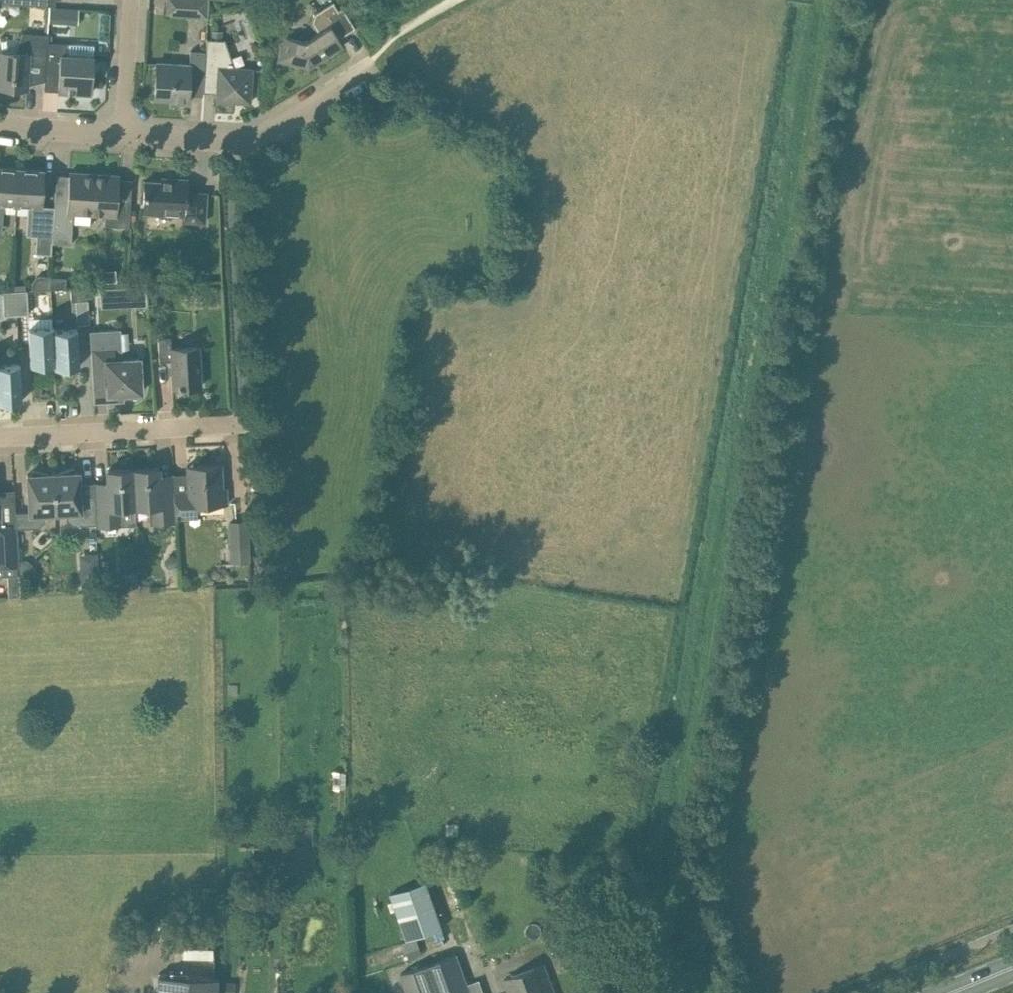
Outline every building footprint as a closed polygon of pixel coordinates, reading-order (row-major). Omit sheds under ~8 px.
[(209,0),(168,0),(166,15),(208,18),(209,0)] [(310,67),(319,61),(343,45),(339,39),(356,28),(343,7),(338,9),(333,2),(314,13),(312,23),(318,33),(305,41),(284,36),(279,60),(310,67)] [(62,8),(50,7),(49,18),(62,19),(62,8)] [(47,42),(48,34),(22,33),(16,52),(0,51),(0,87),(28,89),(30,63),(46,64),(47,42)] [(206,51),(204,76),(206,76),(206,74),(218,74),(216,100),(251,103),(253,68),(226,67),(226,54),(230,52),(227,40),(207,39),(206,51)] [(47,42),(46,64),(45,70),(60,71),(59,91),(91,93),(94,45),(47,42)] [(203,96),(204,76),(206,51),(190,50),(190,64),(157,62),(155,97),(172,98),(172,102),(189,103),(189,95),(203,96)] [(16,204),(19,168),(0,167),(0,233),(2,233),(4,203),(16,204)] [(45,170),(19,168),(16,204),(29,205),(27,235),(36,235),(35,253),(51,254),(52,242),(54,206),(43,206),(45,170)] [(57,174),(54,206),(52,242),(71,244),(73,213),(92,214),(95,173),(70,172),(70,175),(57,174)] [(120,175),(95,173),(92,214),(105,215),(105,225),(129,227),(129,223),(135,224),(135,214),(130,214),(131,200),(118,199),(120,175)] [(145,181),(144,201),(143,212),(185,215),(184,220),(205,222),(207,193),(188,192),(188,179),(173,178),(172,182),(145,181)] [(115,270),(98,271),(99,284),(117,282),(115,270)] [(49,289),(50,276),(50,275),(40,275),(37,276),(36,277),(32,283),(32,290),(49,289)] [(50,276),(49,289),(50,289),(50,288),(66,288),(67,277),(50,276)] [(116,287),(100,288),(101,302),(117,301),(116,287)] [(88,288),(71,288),(71,300),(77,300),(88,300),(88,289),(88,288)] [(4,315),(17,315),(15,290),(3,291),(4,315)] [(27,290),(15,290),(17,315),(29,314),(27,290)] [(89,323),(88,300),(77,300),(78,324),(89,323)] [(55,363),(53,330),(53,326),(29,327),(31,364),(55,363)] [(53,330),(55,363),(55,367),(80,365),(78,328),(53,330)] [(90,330),(93,385),(107,384),(108,394),(141,392),(140,358),(122,359),(121,329),(90,330)] [(159,337),(160,361),(172,360),(173,387),(201,386),(199,347),(172,348),(171,337),(159,337)] [(22,400),(20,363),(0,365),(0,402),(22,400)] [(189,493),(175,493),(176,518),(198,517),(198,505),(227,504),(226,487),(222,487),(221,464),(187,466),(189,493)] [(74,524),(96,523),(94,494),(81,495),(79,471),(75,472),(74,467),(59,472),(53,473),(56,514),(67,514),(67,519),(74,524)] [(175,518),(176,518),(175,493),(174,474),(160,475),(159,467),(133,468),(135,509),(149,508),(150,524),(175,522),(175,518)] [(121,509),(135,509),(133,468),(107,470),(108,482),(94,483),(94,494),(96,523),(97,523),(97,526),(122,525),(121,509)] [(56,514),(53,473),(47,473),(32,470),(31,474),(27,474),(29,511),(16,512),(17,528),(39,527),(45,520),(45,515),(56,514)] [(248,561),(247,518),(232,519),(233,561),(248,561)] [(0,526),(0,576),(8,576),(8,575),(18,575),(17,565),(15,525),(0,526)] [(165,559),(165,563),(169,567),(173,567),(177,564),(177,559),(173,555),(169,555),(165,559)] [(88,570),(81,579),(82,586),(100,585),(98,569),(88,570)] [(443,927),(427,881),(390,894),(406,940),(443,927)] [(480,979),(468,983),(457,953),(402,972),(409,992),(484,992),(480,979)] [(544,963),(505,978),(510,992),(555,992),(544,963)] [(157,992),(218,992),(218,975),(157,974),(157,992)]
